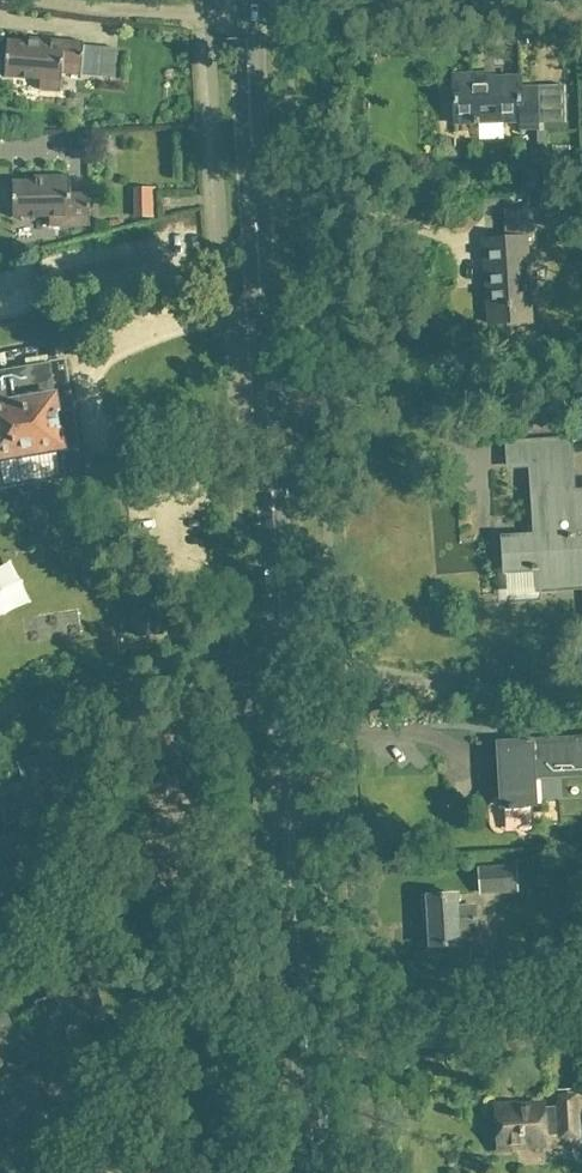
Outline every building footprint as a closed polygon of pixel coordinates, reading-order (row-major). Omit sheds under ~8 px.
[(4,57),(8,59),(6,77),(42,80),(41,90),(63,92),(64,73),(83,75),(86,42),(40,38),(40,43),(9,40),(8,47),(5,48),(4,57)] [(521,78),(454,80),(456,122),(520,120),(520,128),(538,127),(537,88),(522,89),(521,78)] [(538,147),(547,146),(546,131),(538,131),(538,147)] [(14,199),(15,218),(51,217),(51,227),(92,226),(91,193),(72,193),(71,175),(45,176),(45,180),(14,181),(14,187),(11,189),(11,198),(14,199)] [(571,191),(541,192),(541,210),(571,211),(571,191)] [(153,235),(175,233),(173,204),(151,206),(153,235)] [(526,238),(485,241),(490,324),(531,322),(526,238)] [(3,489),(69,478),(64,449),(78,446),(65,362),(0,373),(0,473),(3,489)] [(504,539),(506,571),(537,569),(539,590),(581,587),(581,491),(573,492),(570,441),(508,444),(509,466),(532,464),(536,537),(504,539)] [(160,612),(134,614),(136,637),(162,635),(160,612)] [(500,742),(503,807),(535,805),(533,772),(581,770),(581,738),(500,742)] [(19,764),(26,781),(32,794),(62,783),(51,752),(19,764)] [(32,794),(26,781),(0,791),(0,803),(1,806),(8,824),(38,812),(32,794)] [(516,827),(548,825),(547,809),(515,811),(516,827)] [(517,864),(478,867),(480,895),(519,892),(517,864)] [(457,894),(428,896),(428,897),(423,898),(424,912),(429,912),(431,947),(461,945),(460,932),(476,931),(474,906),(458,907),(457,894)] [(43,1020),(44,1019),(50,1032),(92,1015),(85,998),(98,992),(93,979),(36,1002),(43,1020)] [(18,1045),(13,1031),(14,1031),(7,1014),(0,1016),(0,1053),(2,1052),(18,1045)] [(13,1031),(18,1045),(25,1063),(57,1051),(50,1032),(44,1019),(43,1020),(14,1031),(13,1031)] [(0,1086),(13,1081),(2,1052),(0,1053),(0,1087),(0,1086)] [(64,1087),(65,1072),(43,1070),(42,1085),(64,1087)] [(0,1086),(7,1103),(13,1116),(43,1104),(31,1074),(13,1081),(0,1086)] [(544,1104),(497,1107),(499,1149),(547,1146),(546,1136),(562,1135),(562,1137),(580,1136),(577,1096),(559,1098),(560,1107),(545,1108),(544,1104)] [(7,1103),(0,1106),(0,1142),(20,1134),(13,1116),(7,1103)]
